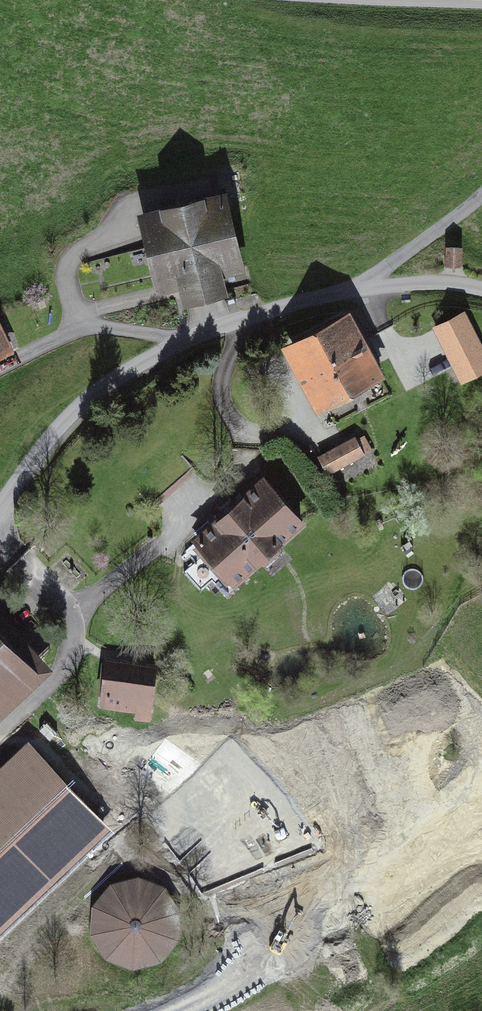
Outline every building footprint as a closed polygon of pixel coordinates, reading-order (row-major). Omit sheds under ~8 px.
[(245,276),(225,196),(136,218),(156,299),(178,293),(183,313),(228,301),(223,282),(245,276)] [(461,249),(444,249),(443,269),(460,270),(461,249)] [(432,329),(461,386),(481,375),(481,346),(465,312),(432,329)] [(384,382),(349,315),(280,351),(315,417),(384,382)] [(15,354),(0,325),(0,361),(15,354)] [(356,441),(355,438),(317,459),(328,478),(365,457),(364,455),(372,451),(364,437),(356,441)] [(297,519),(264,485),(192,553),(225,587),(297,519)] [(0,637),(0,695),(29,668),(0,637)] [(158,665),(105,659),(99,710),(135,714),(135,722),(151,723),(158,665)] [(0,780),(0,915),(97,822),(29,752),(0,780)] [(138,879),(111,885),(92,908),(90,937),(105,963),(132,973),(160,966),(178,944),(181,915),(165,889),(138,879)]
